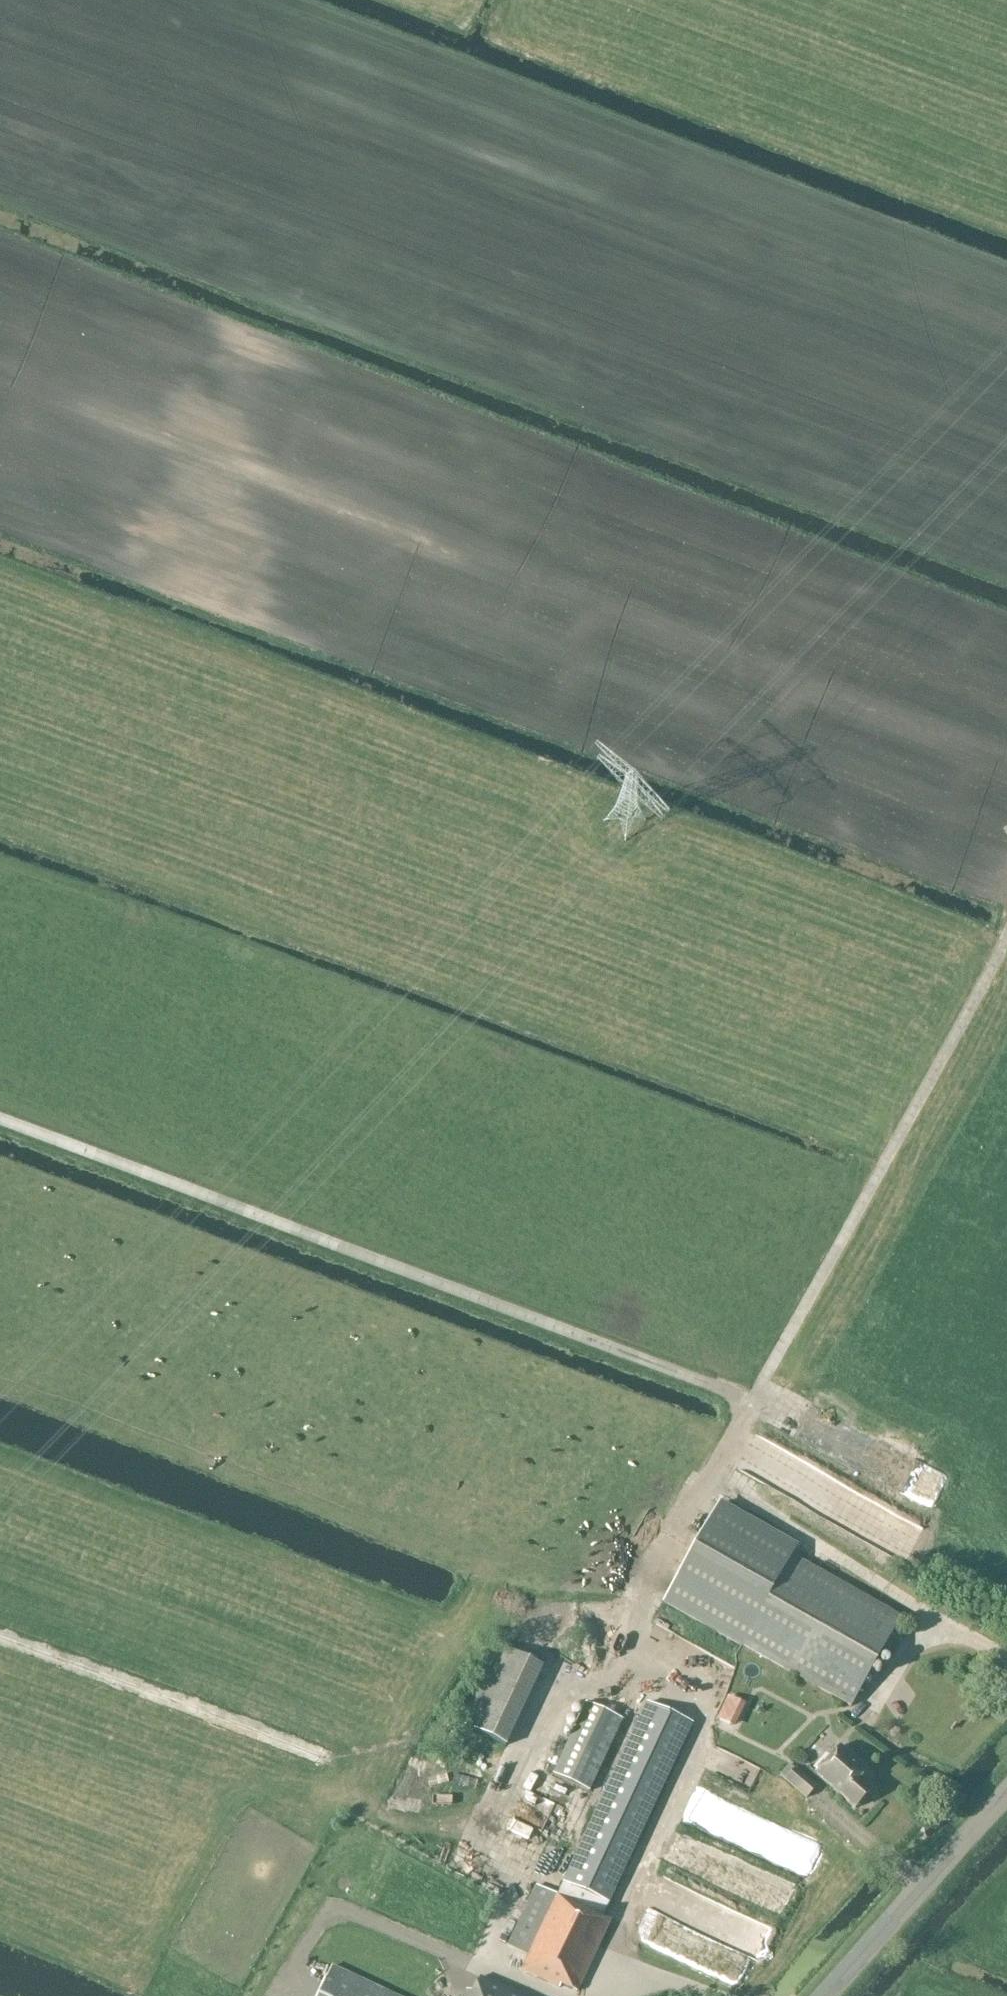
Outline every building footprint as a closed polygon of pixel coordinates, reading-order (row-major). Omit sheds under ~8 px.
[(743,1645),(746,1647),(852,1709),(902,1622),(792,1559),(798,1547),(720,1503),(662,1604),(741,1649),(743,1645)] [(463,1727),(507,1748),(544,1669),(499,1648),(463,1727)] [(582,1830),(620,1714),(579,1701),(550,1791),(575,1799),(566,1825),(582,1830)] [(927,1712),(923,1703),(907,1710),(911,1719),(927,1712)] [(528,1956),(520,1972),(560,1989),(562,1987),(576,1993),(611,1921),(603,1918),(609,1905),(609,1904),(693,1726),(647,1705),(565,1885),(558,1898),(537,1888),(515,1933),(508,1947),(528,1956)] [(817,1776),(855,1810),(872,1792),(860,1781),(867,1772),(840,1749),(817,1776)] [(755,1768),(724,1756),(717,1775),(747,1787),(755,1768)] [(780,1776),(807,1800),(817,1788),(791,1765),(780,1776)] [(432,1814),(447,1822),(457,1804),(441,1796),(432,1814)] [(790,1869),(806,1847),(793,1838),(778,1861),(790,1869)] [(788,1880),(672,1841),(663,1868),(780,1906),(788,1880)] [(332,1968),(319,1995),(395,1995),(332,1968)] [(481,1979),(474,1995),(520,1995),(481,1979)]
